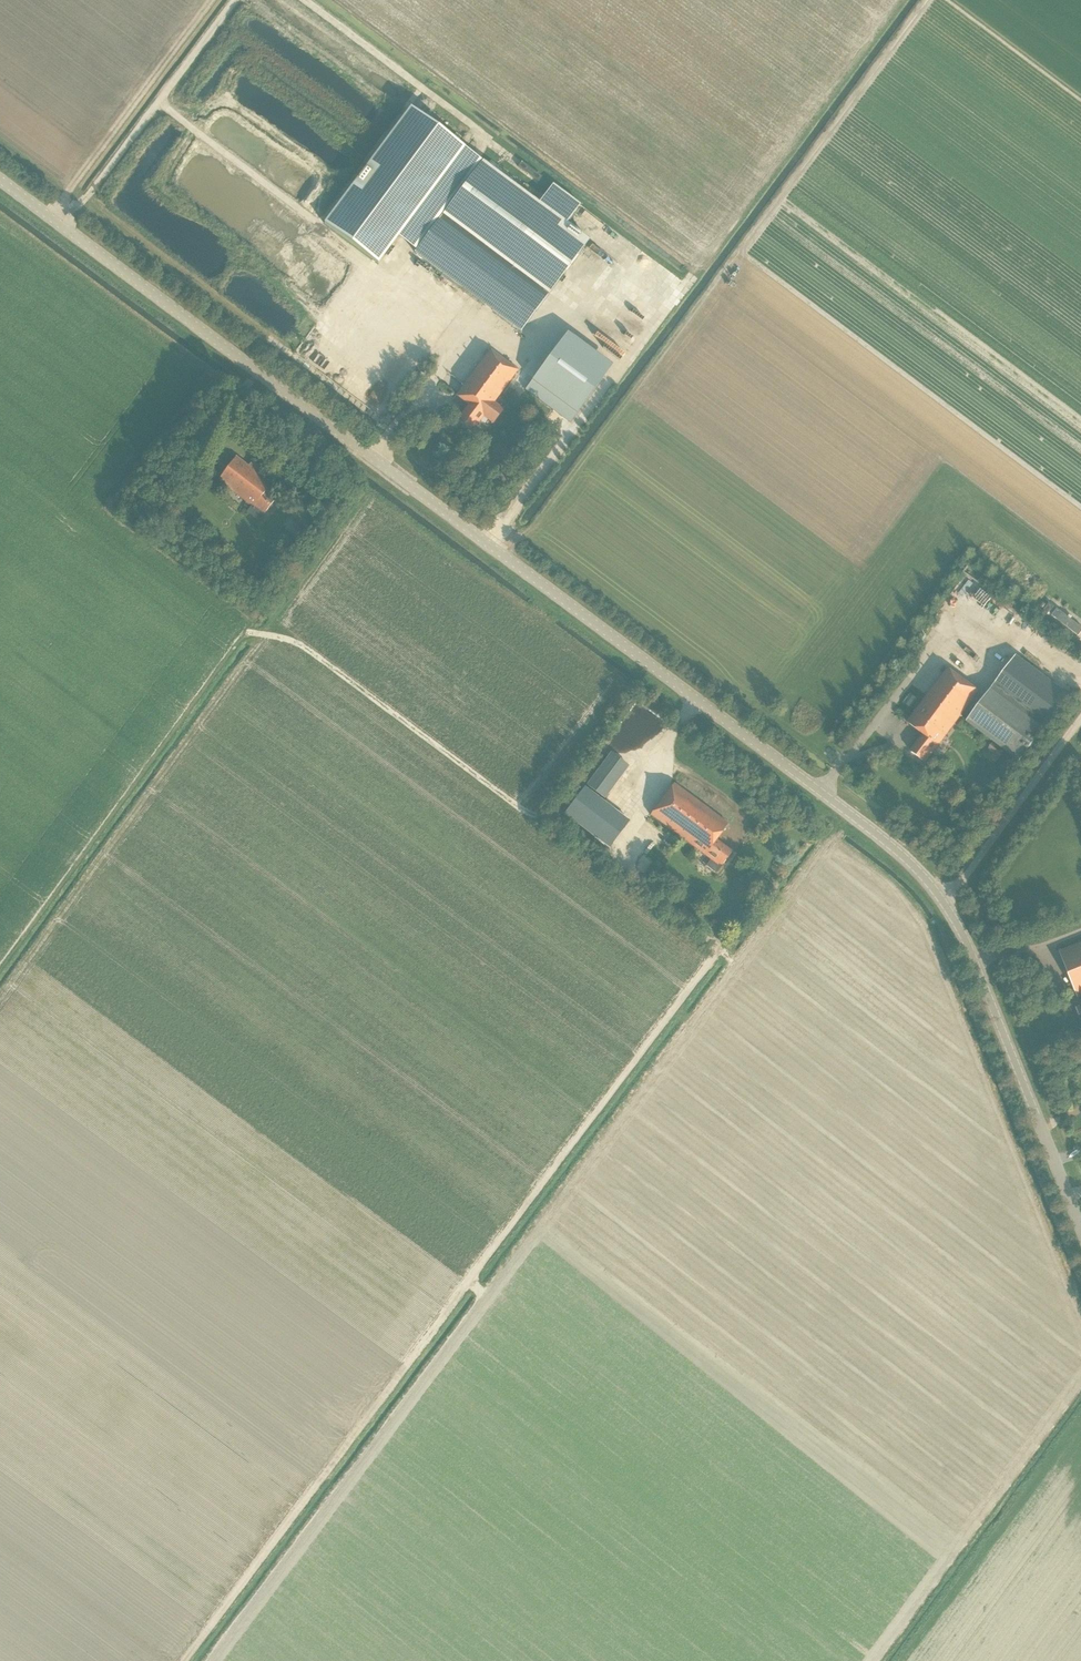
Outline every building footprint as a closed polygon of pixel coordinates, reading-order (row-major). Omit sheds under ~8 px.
[(379,264),(465,148),(411,108),(325,223),(379,264)] [(483,161),(415,252),(522,332),(590,242),(563,222),(577,204),(549,183),(536,201),(483,161)] [(441,348),(445,341),(435,334),(431,340),(441,348)] [(558,344),(525,389),(570,422),(603,377),(558,344)] [(472,431),(484,415),(494,423),(505,408),(496,401),(518,371),(490,350),(458,396),(470,405),(459,420),(472,431)] [(201,436),(208,424),(202,420),(195,432),(201,436)] [(237,456),(219,480),(252,506),(248,511),(257,519),(262,518),(266,514),(277,499),(268,491),(273,484),(237,456)] [(951,598),(941,614),(946,617),(956,601),(951,598)] [(1039,608),(1045,612),(1049,604),(1044,601),(1039,608)] [(1072,635),(1079,627),(1051,605),(1045,614),(1072,635)] [(967,720),(1021,761),(1070,695),(1017,654),(967,720)] [(933,752),(980,690),(949,667),(908,721),(924,734),(911,751),(925,762),(933,752)] [(351,704),(343,687),(332,693),(340,710),(351,704)] [(611,752),(587,784),(606,798),(630,765),(611,752)] [(733,851),(717,839),(729,823),(675,783),(651,815),(711,859),(707,865),(716,872),(721,866),(722,867),(733,851)] [(630,820),(586,786),(565,813),(610,847),(630,820)] [(1079,996),(1080,995),(1080,942),(1061,950),(1079,996)] [(1045,988),(1036,991),(1041,1003),(1050,1000),(1045,988)] [(1056,1080),(1059,1088),(1063,1086),(1064,1082),(1063,1078),(1056,1080)]
